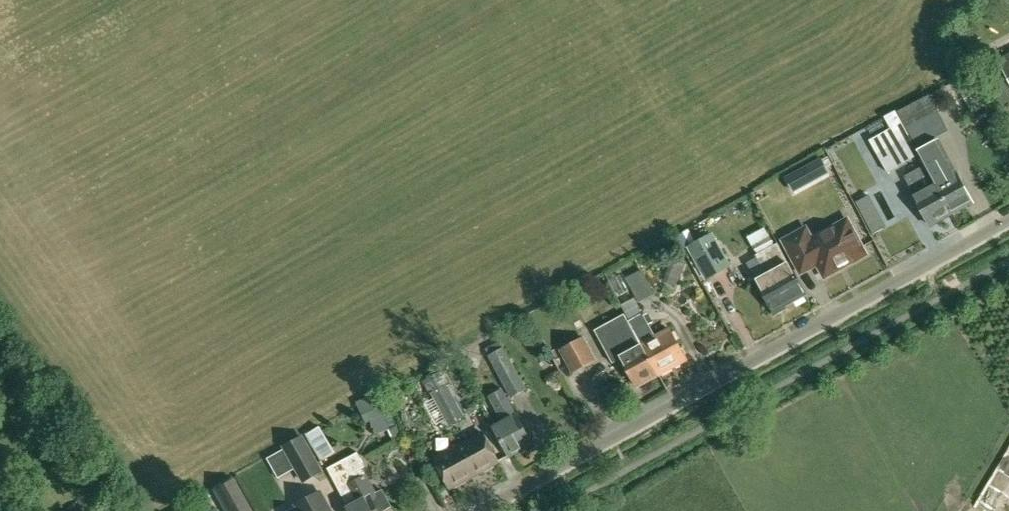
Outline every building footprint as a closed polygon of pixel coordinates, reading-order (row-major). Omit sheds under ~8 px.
[(999,61),(1008,79),(1008,56),(999,61)] [(907,129),(939,113),(929,95),(898,111),(907,129)] [(887,172),(920,154),(895,110),(884,117),(891,128),(869,140),(887,172)] [(958,172),(956,173),(938,140),(918,151),(926,165),(953,213),(974,202),(958,172)] [(822,162),(786,181),(794,196),(830,177),(822,162)] [(953,213),(926,165),(905,176),(915,195),(914,195),(930,225),(953,213)] [(803,244),(798,233),(784,240),(802,273),(819,264),(826,277),(868,254),(849,219),(803,244)] [(690,247),(708,279),(731,266),(713,235),(690,247)] [(790,264),(778,243),(757,254),(768,275),(758,280),(775,311),(807,294),(791,263),(790,264)] [(672,259),(666,273),(679,278),(685,264),(672,259)] [(626,276),(639,301),(654,294),(641,269),(626,276)] [(628,313),(627,313),(659,373),(687,357),(672,328),(657,336),(644,312),(631,319),(628,313)] [(659,373),(627,313),(599,329),(615,359),(622,355),(638,384),(659,373)] [(597,360),(584,336),(559,350),(572,373),(597,360)] [(490,356),(489,356),(511,395),(525,388),(503,348),(490,356)] [(474,361),(468,359),(466,366),(472,368),(474,361)] [(448,385),(432,394),(434,398),(445,419),(449,426),(465,417),(463,413),(448,386),(448,385)] [(509,455),(531,442),(502,389),(490,396),(503,421),(493,426),(509,455)] [(381,390),(356,403),(366,421),(381,413),(388,428),(396,424),(389,409),(391,408),(381,390)] [(335,452),(320,427),(307,435),(322,460),(335,452)] [(450,487),(498,461),(482,432),(434,458),(450,487)] [(303,436),(285,445),(304,480),(321,471),(303,436)] [(329,468),(348,505),(346,506),(349,510),(378,510),(370,495),(375,493),(366,475),(365,475),(361,468),(366,466),(358,452),(329,468)] [(233,477),(211,489),(223,510),(252,510),(233,477)] [(320,490),(296,503),(297,506),(300,510),(331,510),(320,490)]
